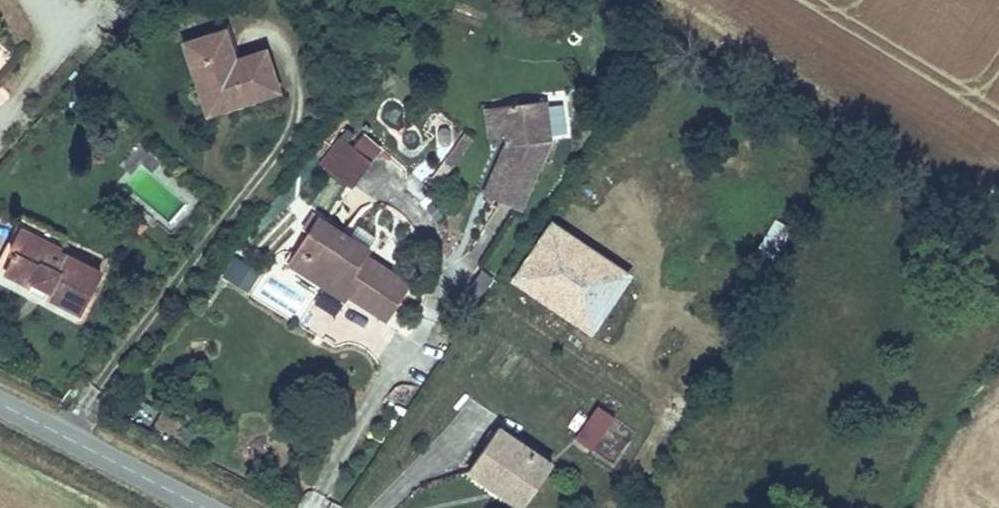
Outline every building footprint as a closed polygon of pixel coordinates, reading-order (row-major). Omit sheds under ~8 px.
[(227,25),(180,40),(206,117),(283,92),(267,46),(237,56),(227,25)] [(547,97),(485,105),(488,135),(506,132),(508,144),(506,148),(504,147),(485,192),(522,208),(552,137),(547,97)] [(340,136),(320,163),(351,187),(382,148),(363,133),(353,146),(340,136)] [(407,279),(372,256),(369,261),(359,256),(365,247),(312,215),(283,265),(342,299),(346,292),(385,316),(407,279)] [(634,274),(551,218),(510,279),(592,335),(634,274)] [(775,261),(791,229),(773,219),(756,251),(775,261)] [(104,274),(62,253),(64,248),(13,224),(0,251),(0,276),(31,290),(31,296),(34,300),(41,302),(46,300),(50,298),(81,314),(104,274)] [(228,256),(222,280),(242,286),(249,262),(228,256)] [(590,455),(616,418),(596,405),(571,442),(590,455)] [(466,472),(522,507),(526,507),(553,465),(495,429),(466,472)]
